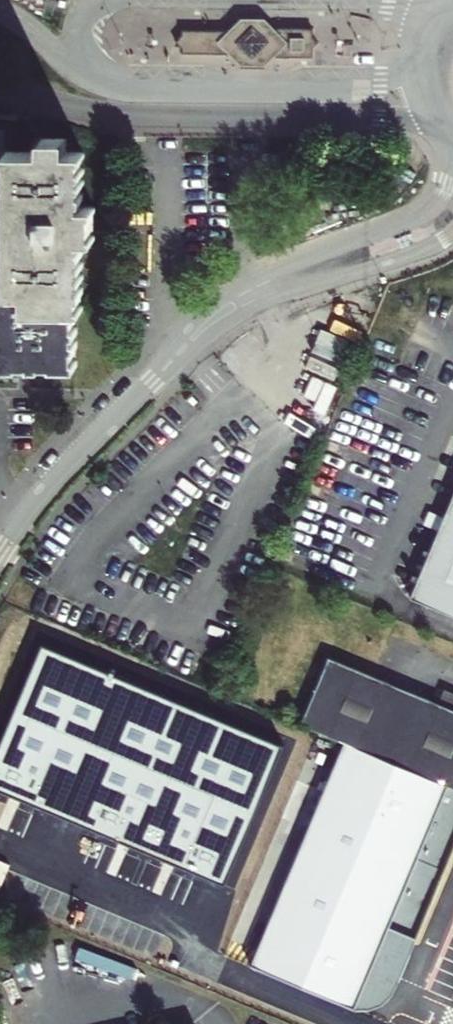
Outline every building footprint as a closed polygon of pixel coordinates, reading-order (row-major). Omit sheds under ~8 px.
[(318,43),(313,38),(313,28),(277,27),(275,29),(270,24),(264,18),(241,18),(235,24),(229,30),(181,30),(182,35),(175,42),(182,49),(181,54),(228,54),(234,60),(240,66),(264,66),(270,61),(275,56),(277,57),(313,58),(313,47),(318,43)] [(76,368),(77,310),(82,310),(83,240),(94,240),(95,206),(83,206),(84,152),(66,152),(66,138),(40,138),(40,151),(4,151),(3,292),(0,292),(0,367),(76,368)] [(452,618),(452,497),(410,600),(452,618)] [(40,645),(0,742),(0,789),(221,885),(282,745),(40,645)] [(343,742),(452,788),(452,694),(439,688),(433,702),(326,656),(298,723),(343,742)] [(411,935),(452,835),(452,788),(343,742),(249,965),(350,1008),(368,967),(386,925),(411,935)]
